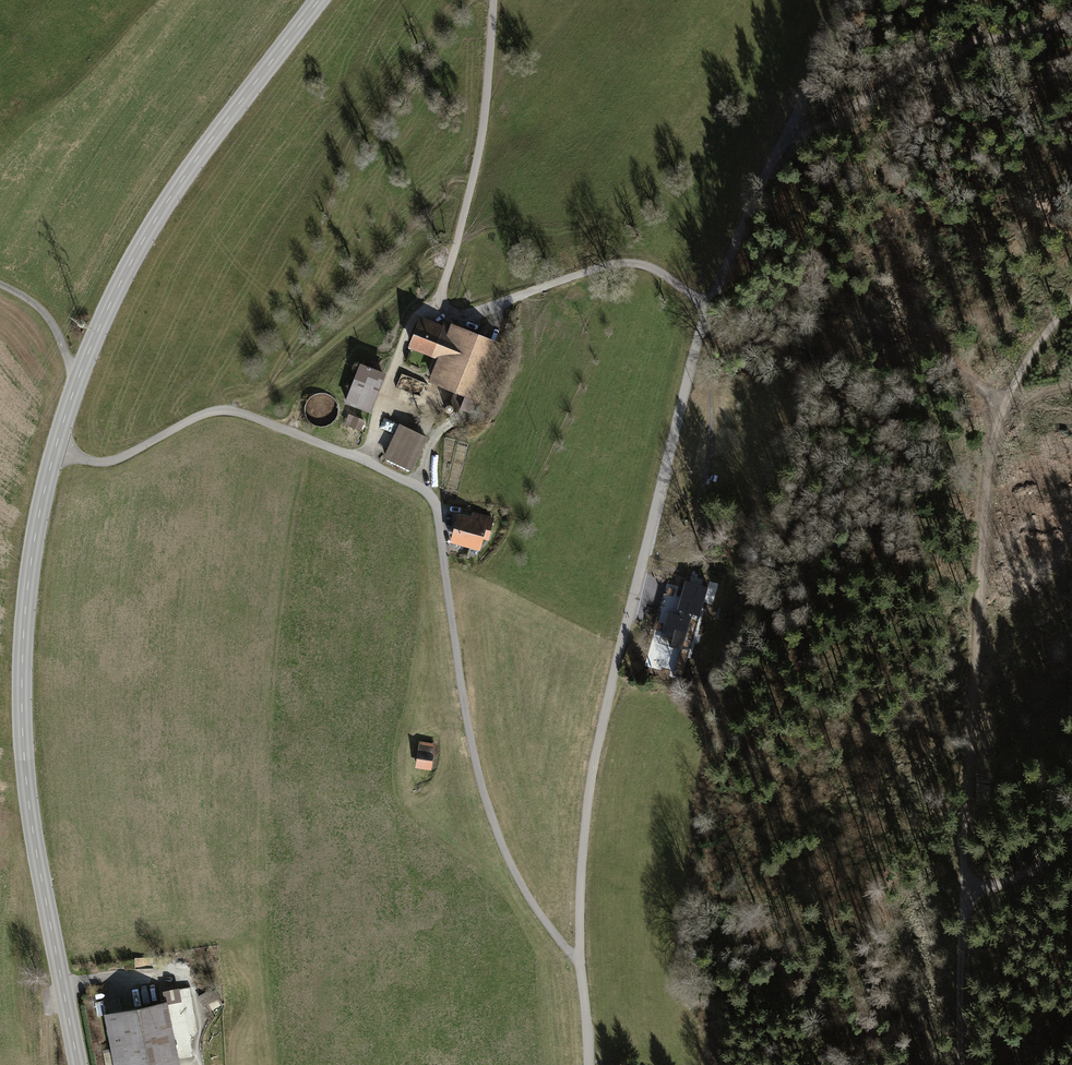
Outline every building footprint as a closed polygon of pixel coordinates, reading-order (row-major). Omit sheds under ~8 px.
[(512,320),(514,312),(508,310),(506,318),(512,320)] [(442,358),(432,381),(456,391),(451,404),(460,408),(487,340),(444,323),(442,329),(438,328),(437,331),(421,324),(412,346),(442,358)] [(498,345),(487,340),(460,408),(471,412),(498,345)] [(362,365),(347,403),(367,411),(382,373),(362,365)] [(402,376),(398,387),(409,390),(412,379),(402,376)] [(364,420),(355,417),(351,427),(360,430),(364,420)] [(425,439),(400,427),(386,457),(410,468),(425,439)] [(462,517),(455,542),(479,548),(482,536),(487,538),(492,520),(474,514),(472,520),(462,517)] [(679,654),(675,666),(672,676),(681,678),(708,587),(684,580),(681,591),(671,588),(669,595),(667,595),(663,609),(667,610),(661,632),(673,635),(670,647),(680,650),(679,654)] [(420,744),(417,764),(431,766),(434,746),(420,744)] [(166,1002),(180,999),(178,990),(165,993),(166,1002)] [(211,990),(199,996),(203,1004),(215,997),(211,990)] [(166,1002),(106,1014),(115,1060),(121,1059),(122,1064),(178,1064),(166,1002)]
